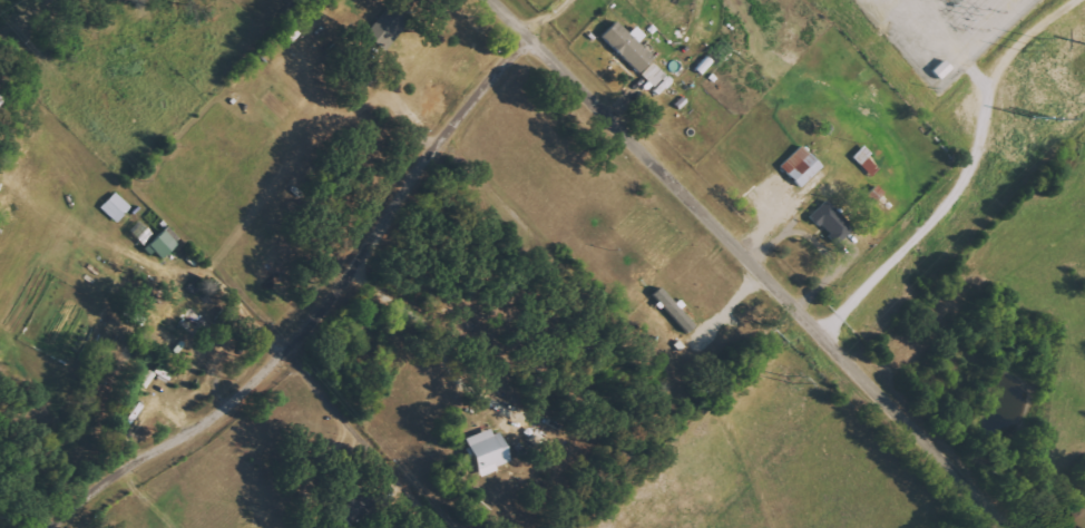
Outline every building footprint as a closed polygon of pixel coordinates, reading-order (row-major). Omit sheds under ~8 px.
[(411,21),(391,5),(367,33),(387,50),(411,21)] [(602,36),(641,72),(655,57),(617,21),(602,36)] [(642,74),(656,87),(667,75),(654,62),(642,74)] [(781,167),(802,187),(823,166),(802,146),(781,167)] [(132,207),(117,192),(101,207),(117,223),(132,207)] [(854,228),(828,200),(811,215),(838,244),(854,228)] [(161,260),(182,240),(169,227),(148,247),(161,260)] [(653,294),(688,333),(697,326),(662,287),(653,294)] [(512,465),(502,428),(469,438),(479,474),(512,465)]
